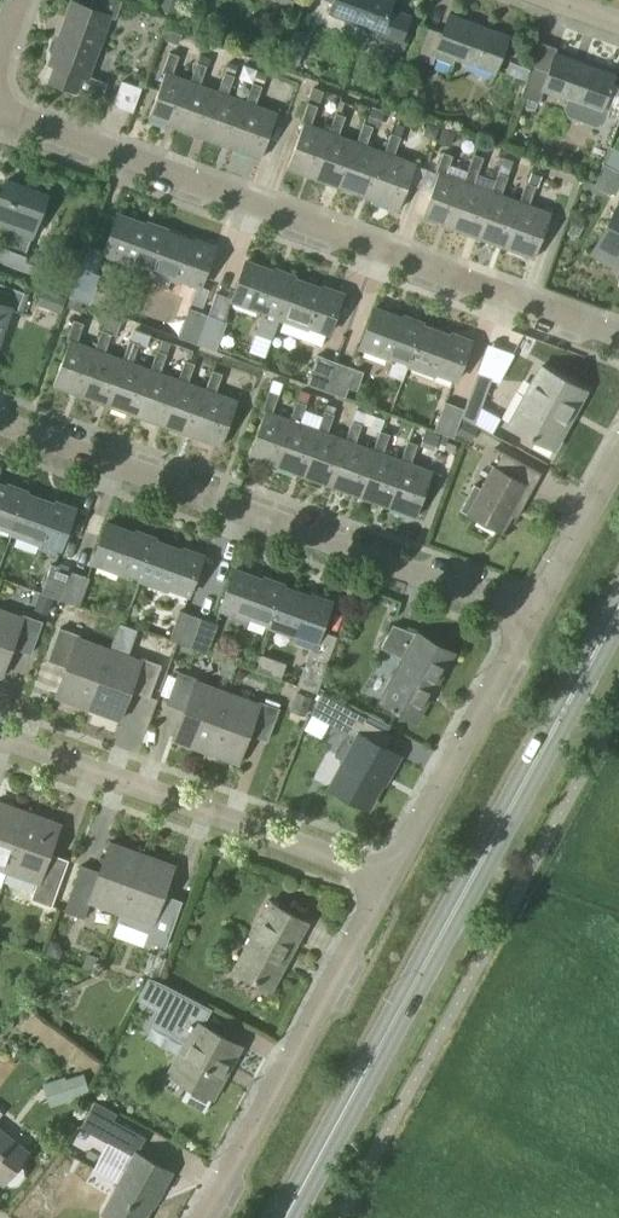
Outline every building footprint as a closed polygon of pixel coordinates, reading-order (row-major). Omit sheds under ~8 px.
[(272,9),(287,14),(293,0),(276,0),(272,9)] [(411,16),(390,9),(393,0),(332,0),(334,1),(330,13),(379,31),(377,36),(401,45),(411,16)] [(100,99),(107,82),(88,75),(111,15),(72,1),(59,36),(53,39),(50,48),(52,54),(49,63),(55,65),(52,74),(56,83),(100,99)] [(424,27),(413,57),(431,63),(433,57),(452,64),(455,56),(495,71),(508,37),(449,14),(443,31),(442,33),(424,27)] [(170,28),(166,39),(180,44),(183,33),(170,28)] [(304,50),(289,44),(283,60),(298,66),(304,50)] [(193,81),(190,80),(172,74),(179,56),(169,53),(161,73),(164,74),(148,117),(177,127),(193,81)] [(525,80),(532,62),(511,54),(504,72),(525,80)] [(614,75),(555,54),(548,73),(531,66),(520,96),(538,103),(543,89),(567,98),(564,108),(568,116),(596,126),(604,122),(608,110),(602,108),(614,75)] [(221,92),(218,90),(200,84),(206,66),(197,63),(190,80),(193,81),(177,127),(205,137),(221,92)] [(250,102),(246,101),(228,94),(234,76),(224,73),(218,90),(221,92),(205,137),(233,148),(250,102)] [(122,81),(113,106),(133,113),(142,88),(122,81)] [(250,102),(233,148),(261,158),(278,113),(255,104),(261,86),(252,83),(246,101),(250,102)] [(332,132),(329,131),(311,125),(317,107),(308,103),(301,122),(304,123),(287,168),(315,178),(316,174),(332,132)] [(360,142),(356,141),(338,134),(345,116),(335,113),(329,131),(332,132),(316,174),(315,178),(343,188),(344,185),(360,142)] [(388,153),(384,151),(365,144),(372,127),(363,123),(356,141),(360,142),(344,185),(343,188),(371,199),(372,195),(388,153)] [(455,132),(442,128),(437,142),(450,146),(455,132)] [(372,195),(371,199),(400,209),(416,163),(393,155),(400,137),(391,133),(384,151),(388,153),(372,195)] [(605,165),(618,173),(618,152),(614,150),(606,163),(605,165)] [(438,172),(422,217),(450,227),(452,223),(467,182),(464,180),(467,171),(449,164),(452,156),(443,152),(435,171),(438,172)] [(452,223),(450,227),(478,237),(480,234),(495,192),(491,190),(473,184),(483,157),(474,154),(467,171),(464,180),(467,182),(452,223)] [(618,187),(618,173),(605,165),(602,164),(594,186),(614,197),(618,187)] [(480,234),(478,237),(506,247),(508,245),(523,202),(519,200),(500,194),(507,176),(498,172),(491,190),(495,192),(480,234)] [(31,236),(47,194),(7,179),(0,199),(0,224),(9,227),(2,246),(24,254),(31,236)] [(581,189),(592,193),(595,183),(585,179),(581,189)] [(508,245),(506,247),(535,258),(551,212),(528,204),(535,186),(526,182),(519,200),(523,202),(508,245)] [(592,253),(618,267),(618,204),(618,205),(592,253)] [(152,271),(167,229),(147,222),(146,224),(118,214),(103,253),(152,271)] [(167,229),(152,271),(179,281),(180,278),(201,286),(215,247),(167,229)] [(246,260),(231,300),(259,310),(260,308),(264,309),(255,333),(272,339),(280,318),(295,276),(275,268),(274,271),(246,260)] [(89,304),(99,275),(79,268),(69,297),(89,304)] [(295,276),(280,318),(308,328),(309,325),(329,333),(343,293),(323,286),(322,288),(295,278),(296,276),(295,276)] [(29,295),(0,284),(0,336),(11,307),(23,312),(29,295)] [(66,297),(54,293),(48,308),(60,313),(66,297)] [(408,365),(423,323),(403,315),(403,318),(374,307),(359,347),(387,357),(388,355),(394,357),(395,362),(391,363),(387,375),(401,380),(407,364),(408,365)] [(189,311),(179,337),(197,344),(207,317),(207,316),(189,309),(189,311)] [(108,316),(102,330),(111,334),(115,336),(121,321),(108,316)] [(207,317),(197,344),(215,351),(226,323),(207,316),(207,317)] [(98,350),(95,348),(76,342),(83,324),(74,320),(66,341),(69,342),(54,385),(82,395),(98,350)] [(423,323),(408,365),(435,375),(436,372),(457,380),(472,340),(452,333),(451,335),(424,325),(425,323),(423,323)] [(126,360),(123,359),(104,352),(111,334),(102,330),(95,348),(98,350),(82,395),(110,405),(126,360)] [(154,370),(150,368),(132,362),(139,343),(144,345),(148,335),(134,330),(123,359),(126,360),(110,405),(138,415),(154,370)] [(272,339),(255,333),(248,351),(265,357),(272,339)] [(182,380),(178,379),(160,372),(166,354),(157,350),(150,368),(154,370),(138,415),(165,425),(182,380)] [(317,357),(308,384),(326,391),(335,365),(335,364),(334,363),(317,357)] [(210,390),(205,388),(188,382),(194,364),(185,360),(178,379),(182,380),(165,425),(193,435),(210,390)] [(335,365),(326,391),(344,397),(353,370),(335,364),(335,365)] [(554,449),(586,391),(541,366),(509,424),(554,449)] [(210,390),(193,435),(221,445),(238,400),(215,392),(222,374),(212,370),(205,388),(210,390)] [(478,373),(461,418),(475,426),(492,379),(478,373)] [(293,420),(290,419),(272,413),(278,394),(269,391),(261,411),(264,412),(249,456),(277,466),(293,420)] [(321,430),(318,429),(298,422),(305,404),(297,401),(290,419),(293,420),(277,466),(305,476),(321,430)] [(445,406),(436,432),(454,438),(461,417),(463,410),(446,404),(445,406)] [(349,441),(345,439),(327,433),(333,415),(324,411),(318,429),(321,430),(305,476),(332,486),(349,441)] [(377,451),(373,449),(355,443),(362,424),(352,421),(345,439),(349,441),(332,486),(360,496),(377,451)] [(405,461),(401,459),(382,453),(389,434),(380,431),(373,449),(377,451),(360,496),(388,506),(405,461)] [(405,461),(388,506),(416,516),(433,471),(410,463),(417,445),(408,441),(401,459),(405,461)] [(474,484),(460,509),(468,513),(500,531),(501,530),(508,515),(509,514),(532,471),(533,470),(502,453),(495,466),(494,465),(483,485),(481,488),(474,484)] [(27,491),(7,484),(6,486),(0,484),(0,526),(12,530),(11,532),(12,533),(27,491)] [(27,491),(12,533),(41,543),(42,541),(61,548),(75,509),(55,501),(54,504),(27,494),(28,491),(27,491)] [(140,579),(155,538),(135,530),(134,533),(106,523),(92,562),(120,572),(120,570),(140,577),(139,579),(140,579)] [(155,538),(140,579),(168,589),(169,587),(189,594),(204,555),(183,548),(182,550),(155,541),(156,538),(155,538)] [(41,593),(60,600),(71,571),(51,564),(41,593)] [(269,626),(284,584),(263,577),(262,579),(234,569),(220,608),(248,618),(248,616),(268,623),(268,625),(269,626)] [(89,577),(71,571),(60,600),(78,606),(89,577)] [(284,584),(269,626),(297,636),(298,634),(318,641),(332,602),(312,594),(311,597),(284,587),(285,585),(284,584)] [(14,641),(33,648),(43,621),(23,614),(21,617),(0,609),(0,675),(1,675),(14,641)] [(179,610),(169,639),(189,646),(199,617),(179,610)] [(199,617),(189,646),(207,652),(217,624),(199,617)] [(417,632),(416,635),(393,627),(392,629),(382,648),(402,659),(380,700),(417,721),(454,652),(417,632)] [(50,654),(69,661),(56,696),(88,707),(110,650),(79,638),(80,635),(59,628),(50,654)] [(120,719),(132,684),(151,691),(161,665),(141,657),(140,661),(110,650),(88,707),(120,719)] [(261,655),(256,671),(264,674),(270,658),(261,655)] [(308,658),(298,686),(317,693),(327,664),(325,664),(311,659),(308,658)] [(168,697),(187,704),(175,739),(206,750),(228,693),(197,682),(198,678),(178,671),(168,697)] [(343,761),(328,788),(368,809),(382,783),(385,785),(400,756),(380,745),(387,732),(347,710),(350,706),(321,691),(313,707),(329,716),(331,723),(337,726),(336,727),(355,737),(350,748),(342,743),(335,756),(343,761)] [(304,716),(311,698),(297,692),(290,710),(304,716)] [(238,762),(251,728),(269,735),(279,708),(259,701),(258,704),(228,693),(206,750),(238,762)] [(7,870),(28,813),(0,803),(0,868),(7,870)] [(28,813),(7,870),(37,881),(31,899),(51,906),(65,867),(47,861),(60,824),(28,813)] [(77,872),(63,911),(84,918),(90,901),(121,912),(142,854),(110,843),(97,879),(77,872)] [(121,912),(118,921),(148,932),(145,940),(165,947),(179,908),(160,902),(174,866),(142,854),(121,912)] [(269,992),(307,924),(270,904),(233,972),(269,992)] [(62,950),(58,942),(50,939),(44,953),(58,959),(62,950)] [(147,1004),(174,1011),(179,992),(152,985),(147,1004)] [(214,1100),(243,1045),(195,1019),(165,1074),(187,1086),(180,1100),(204,1112),(211,1099),(214,1100)] [(49,1107),(72,1100),(71,1098),(89,1092),(83,1073),(65,1079),(64,1076),(42,1083),(49,1107)] [(99,1133),(107,1118),(96,1112),(87,1127),(99,1133)] [(101,1139),(133,1157),(103,1213),(112,1217),(144,1217),(159,1190),(161,1192),(172,1172),(137,1153),(145,1138),(112,1119),(101,1139)] [(23,1174),(22,1167),(18,1164),(27,1151),(0,1130),(0,1181),(3,1183),(4,1182),(9,1185),(16,1184),(23,1174)]
